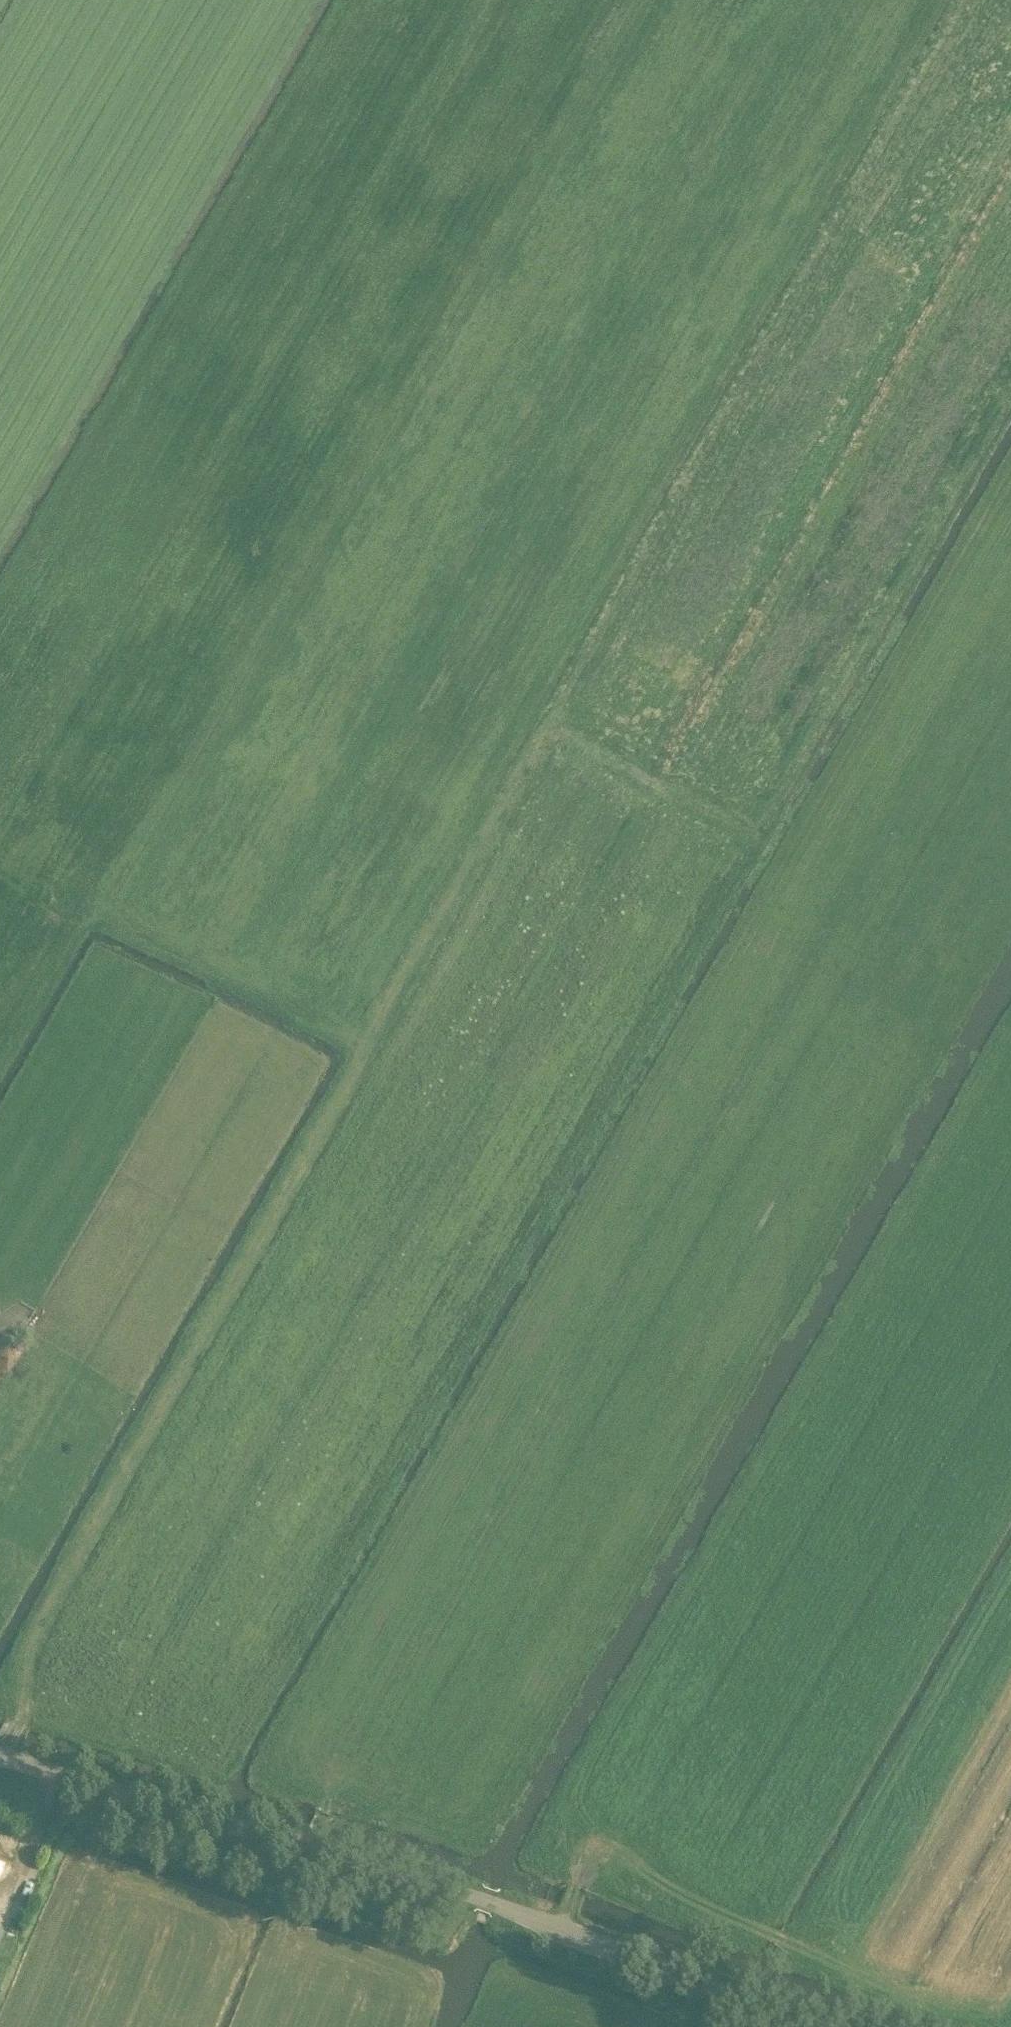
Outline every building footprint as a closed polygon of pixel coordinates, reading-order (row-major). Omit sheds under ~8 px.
[(2,1892),(12,1862),(0,1858),(0,1892),(2,1892)]
